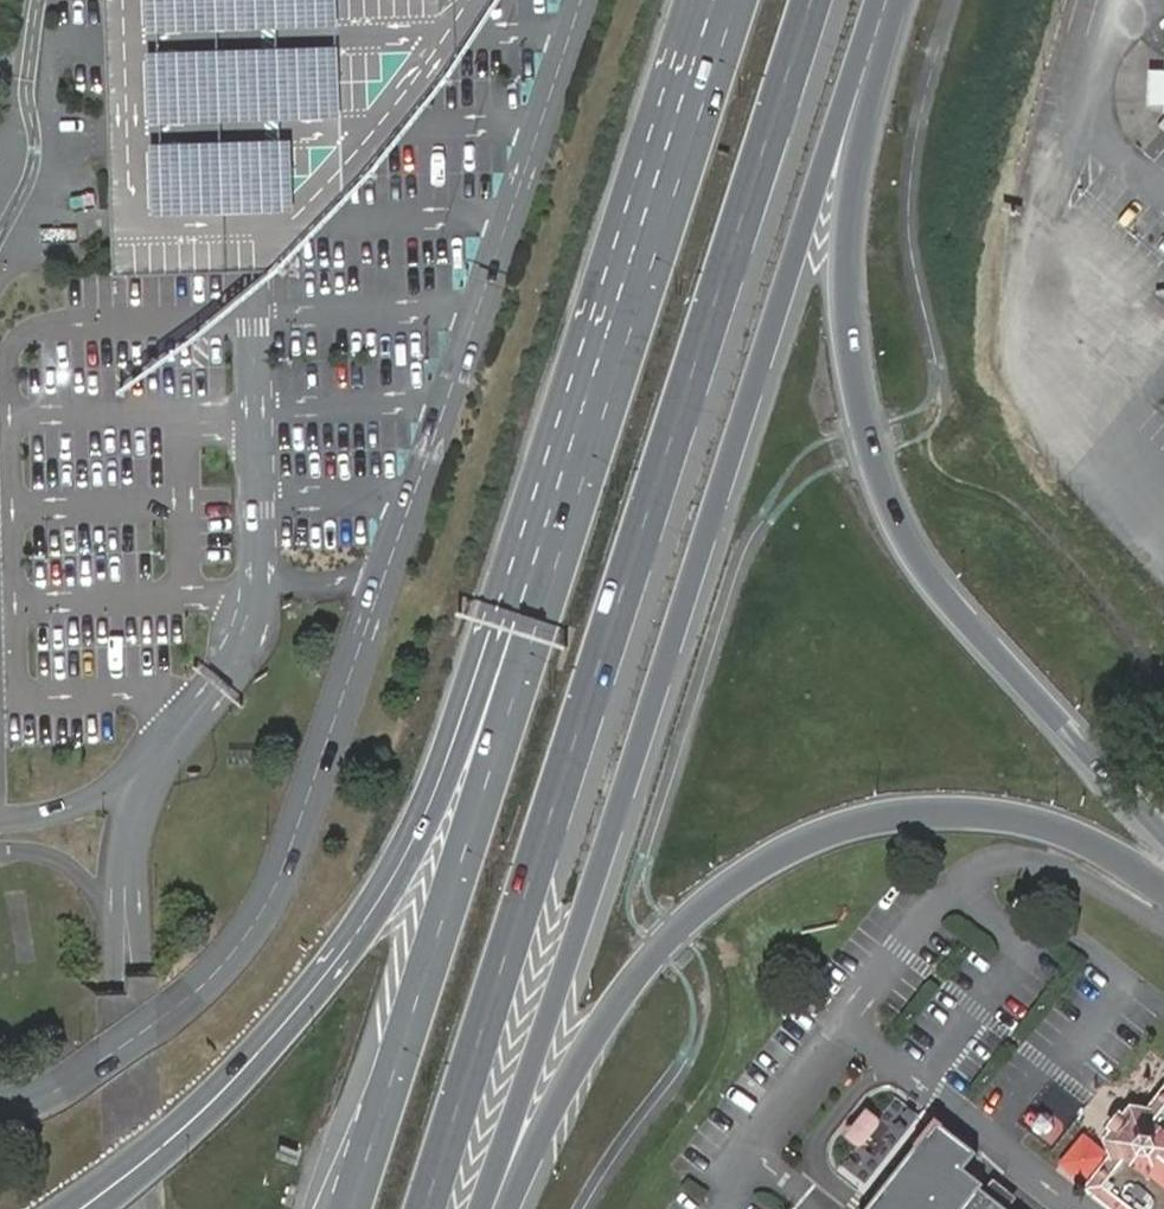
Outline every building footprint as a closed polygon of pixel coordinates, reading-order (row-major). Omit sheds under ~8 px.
[(115,281),(251,275),(259,275),(296,239),(313,220),(373,155),(398,124),(422,95),(470,33),(473,29),(491,0),(105,0),(115,281)] [(1151,74),(1151,103),(1163,103),(1163,73),(1151,74)] [(1149,1111),(1132,1107),(1120,1123),(1105,1142),(1112,1158),(1087,1190),(1111,1208),(1163,1208),(1163,1091),(1149,1111)] [(871,1104),(848,1134),(868,1149),(891,1118),(871,1104)] [(980,1190),(997,1169),(936,1122),(867,1208),(1004,1208),(980,1190)]
